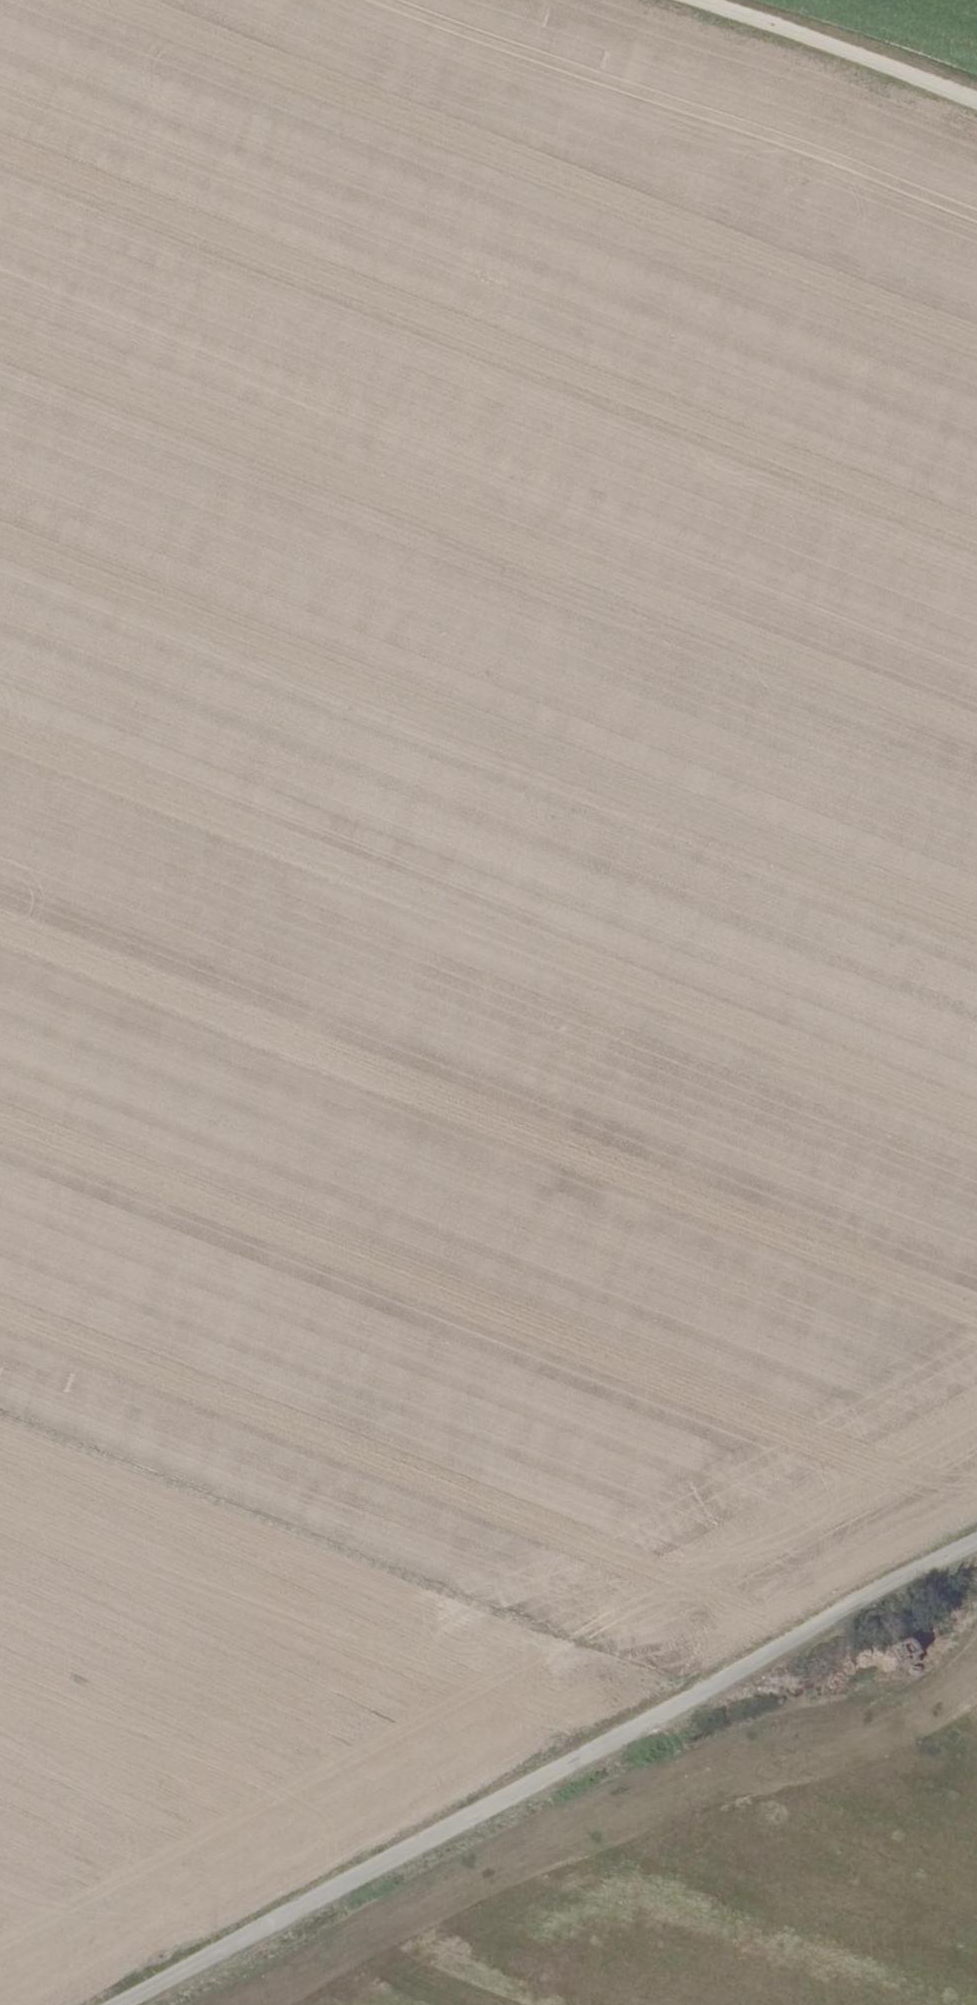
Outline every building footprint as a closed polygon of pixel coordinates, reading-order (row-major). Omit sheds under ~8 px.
[(898,1647),(907,1660),(924,1649),(915,1635),(898,1647)]
